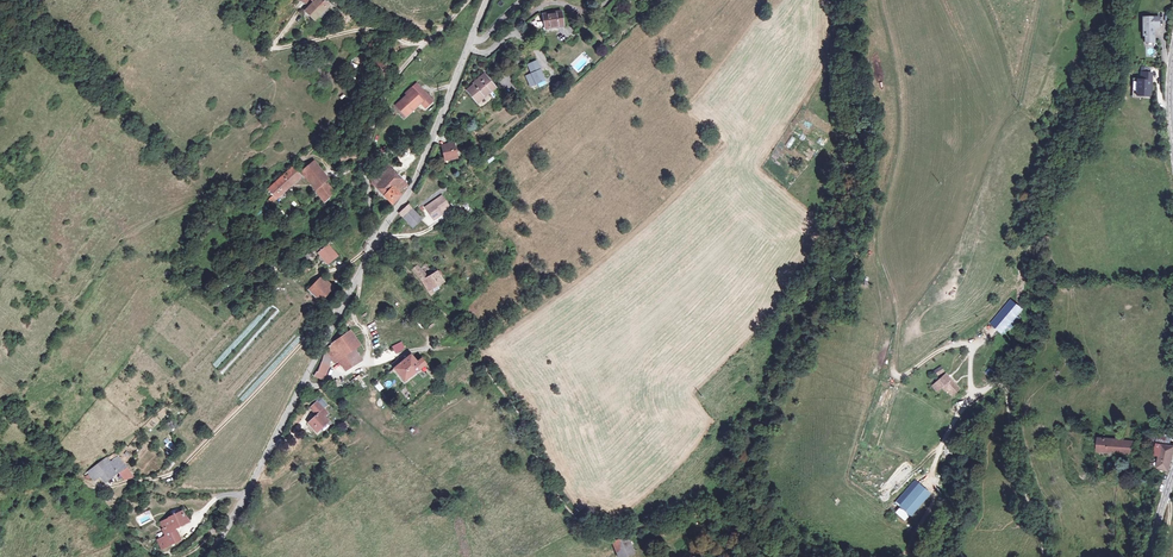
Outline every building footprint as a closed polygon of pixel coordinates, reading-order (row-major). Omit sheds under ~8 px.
[(247,1),(257,11),(268,0),(248,0),(247,1)] [(298,5),(302,8),(306,3),(307,4),(310,1),(311,1),(312,0),(303,0),(298,5)] [(322,0),(320,0),(308,12),(317,21),(333,4),(322,0)] [(565,24),(562,10),(545,13),(547,27),(565,24)] [(1160,27),(1160,18),(1145,18),(1146,30),(1144,30),(1144,36),(1146,36),(1146,42),(1155,42),(1155,30),(1153,30),(1153,27),(1155,27),(1160,27)] [(382,57),(372,69),(383,78),(392,66),(382,57)] [(526,75),(530,86),(544,80),(535,60),(527,64),(531,73),(526,75)] [(355,71),(357,65),(351,62),(348,68),(355,71)] [(1152,74),(1142,73),(1141,81),(1138,81),(1138,95),(1149,96),(1150,90),(1150,81),(1152,82),(1152,74)] [(497,88),(489,78),(484,82),(482,80),(478,83),(480,85),(474,90),(482,100),(497,88)] [(433,103),(417,84),(406,94),(407,95),(396,105),(407,117),(422,103),(426,108),(433,103)] [(482,100),(474,90),(472,88),(470,90),(480,102),(482,100)] [(811,103),(808,109),(813,111),(816,105),(811,103)] [(785,147),(790,149),(795,138),(790,136),(785,147)] [(458,158),(456,144),(444,146),(446,159),(452,158),(452,159),(458,158)] [(345,151),(346,159),(354,158),(360,157),(359,149),(345,151)] [(320,167),(314,161),(301,173),(315,190),(324,202),(334,192),(327,182),(318,170),(320,167)] [(386,184),(381,189),(393,203),(401,195),(399,192),(407,185),(389,164),(379,176),(386,184)] [(274,195),(277,198),(300,177),(292,168),(269,189),(274,195)] [(386,184),(379,176),(377,174),(372,175),(374,186),(381,189),(386,184)] [(304,203),(308,199),(301,192),(298,195),(304,203)] [(441,212),(450,206),(443,195),(425,206),(434,220),(442,215),(441,212)] [(412,208),(409,204),(401,211),(400,213),(403,216),(412,208)] [(412,208),(403,216),(413,227),(422,219),(412,208)] [(318,252),(327,245),(323,239),(314,247),(318,252)] [(311,247),(307,243),(299,250),(307,258),(311,255),(307,250),(311,247)] [(338,257),(327,245),(318,252),(328,264),(338,257)] [(418,266),(413,270),(419,277),(426,288),(428,290),(444,281),(438,272),(430,275),(418,266)] [(320,278),(309,289),(320,302),(331,290),(320,278)] [(1003,338),(1019,319),(1008,310),(993,329),(1003,338)] [(326,348),(332,357),(339,361),(346,371),(360,361),(353,350),(362,345),(352,331),(326,348)] [(401,341),(391,346),(394,353),(404,348),(401,341)] [(329,366),(332,357),(326,348),(323,361),(329,366)] [(399,358),(392,364),(405,380),(427,363),(423,358),(420,360),(419,359),(417,360),(412,355),(403,362),(399,358)] [(326,375),(329,366),(323,361),(322,364),(318,372),(316,375),(324,379),(326,375)] [(944,373),(941,369),(933,374),(936,378),(944,373)] [(986,376),(991,379),(994,373),(989,370),(986,376)] [(991,379),(986,376),(982,382),(988,385),(991,379)] [(942,379),(939,382),(933,389),(939,395),(945,389),(953,397),(956,394),(955,394),(958,391),(954,386),(951,382),(951,383),(946,377),(943,380),(942,379)] [(378,391),(383,388),(379,381),(374,383),(378,391)] [(316,415),(308,423),(316,433),(329,422),(324,417),(327,414),(317,402),(310,408),(316,415)] [(1097,453),(1134,456),(1135,443),(1123,443),(1124,439),(1119,439),(1119,442),(1111,442),(1111,440),(1109,440),(1108,442),(1098,441),(1097,453)] [(169,451),(174,447),(171,441),(165,445),(169,451)] [(1172,455),(1172,448),(1162,445),(1161,458),(1158,470),(1168,473),(1172,455)] [(130,468),(116,455),(109,461),(104,456),(86,470),(94,478),(99,474),(104,479),(116,468),(121,473),(125,470),(127,477),(133,476),(130,468)] [(929,493),(915,481),(896,502),(909,514),(929,493)] [(897,507),(894,511),(902,518),(905,515),(897,507)] [(188,519),(181,510),(167,516),(168,517),(161,520),(163,526),(162,526),(165,533),(157,538),(161,548),(165,546),(170,543),(179,538),(175,526),(180,523),(181,525),(188,522),(187,520),(188,519)] [(706,529),(694,536),(699,546),(711,539),(706,529)] [(620,556),(629,556),(636,554),(631,541),(636,538),(634,534),(617,542),(614,543),(620,556)] [(669,554),(671,556),(684,556),(680,547),(669,554)]
